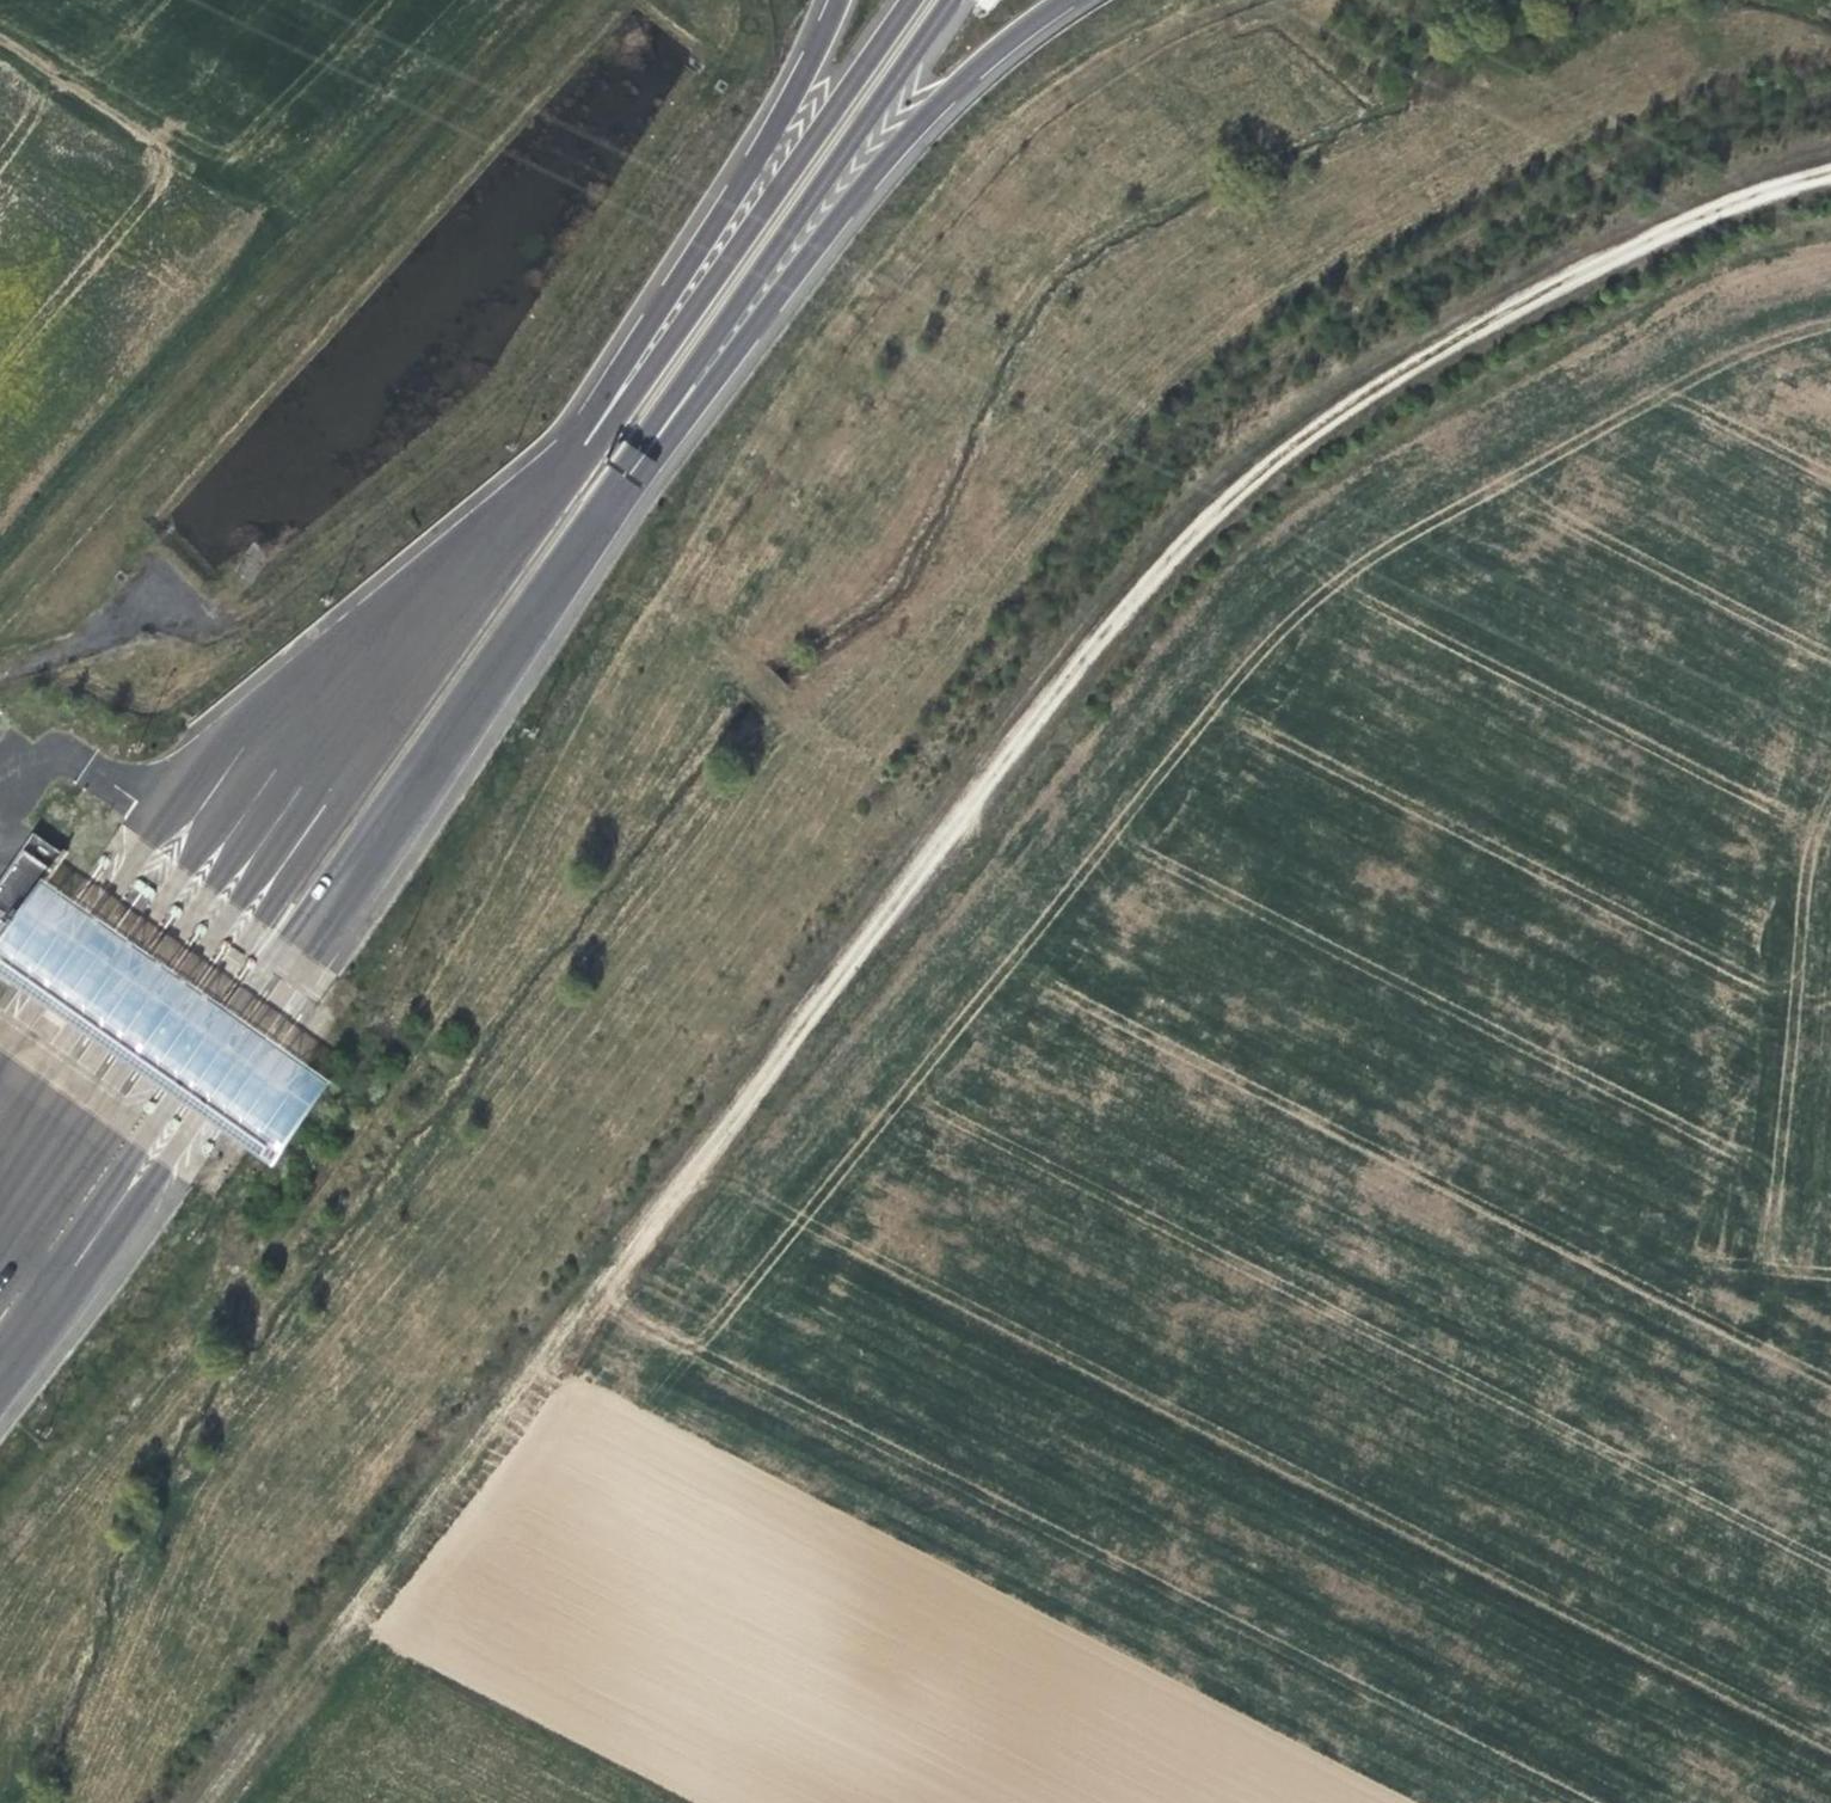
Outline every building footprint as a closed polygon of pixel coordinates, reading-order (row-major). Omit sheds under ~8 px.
[(10,935),(0,951),(0,973),(115,1054),(154,1081),(189,1105),(273,1164),(323,1079),(246,1025),(215,1003),(173,973),(44,882),(10,935)] [(10,935),(0,929),(0,951),(10,935)]
